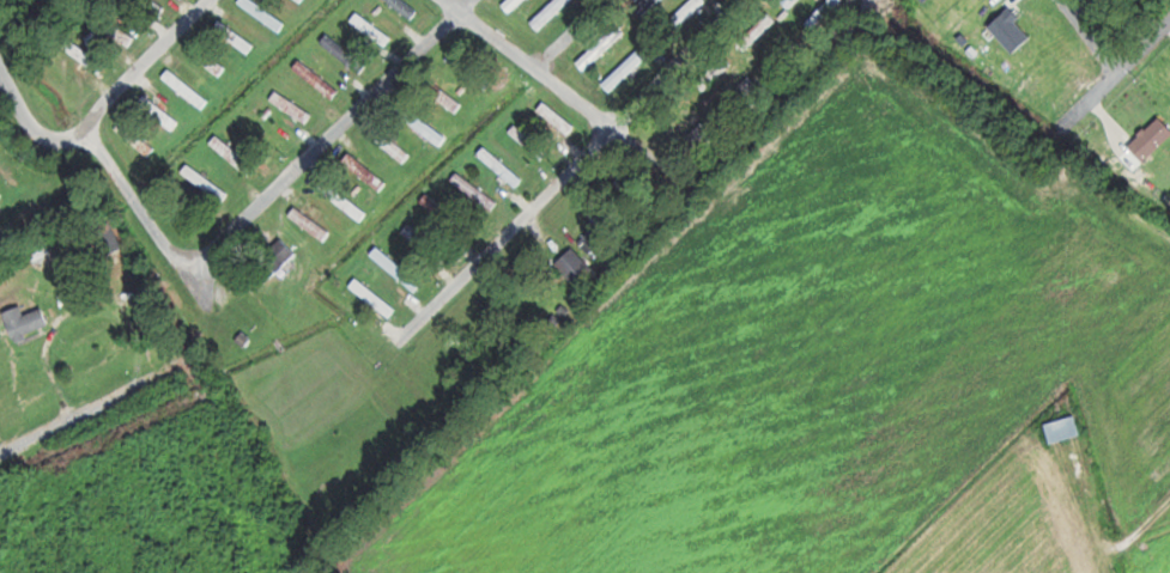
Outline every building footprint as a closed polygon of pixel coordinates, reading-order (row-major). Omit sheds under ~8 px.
[(156,0),(137,0),(158,14),(164,5),(156,0)] [(255,0),(242,0),(241,2),(283,32),(289,23),(255,0)] [(526,0),(510,0),(506,5),(513,12),(526,0)] [(574,0),(558,0),(533,22),(541,30),(574,0)] [(644,14),(660,0),(645,0),(638,7),(644,14)] [(707,0),(693,0),(675,16),(683,25),(708,1),(707,0)] [(792,8),(800,0),(784,0),(792,8)] [(849,4),(846,0),(831,0),(809,22),(820,33),(849,4)] [(354,19),(387,46),(394,39),(361,12),(354,19)] [(744,40),(751,48),(779,20),(771,13),(744,40)] [(138,38),(106,16),(100,25),(132,47),(138,38)] [(257,45),(222,20),(216,29),(252,54),(257,45)] [(625,34),(617,26),(580,63),(588,71),(625,34)] [(67,48),(102,73),(109,64),(73,39),(67,48)] [(229,69),(198,45),(192,52),(222,77),(229,69)] [(605,84),(612,92),(650,58),(642,49),(605,84)] [(699,83),(707,90),(733,64),(726,56),(699,83)] [(336,98),(342,89),(302,60),(296,69),(336,98)] [(212,101),(172,69),(166,77),(205,109),(212,101)] [(459,112),(464,105),(433,82),(428,89),(459,112)] [(273,102),(310,122),(315,113),(278,92),(273,102)] [(577,127),(547,102),(541,109),(571,134),(577,127)] [(449,136),(412,109),(406,118),(443,144),(449,136)] [(1169,139),(1169,121),(1163,115),(1131,147),(1146,162),(1169,139)] [(157,151),(128,119),(120,127),(149,159),(157,151)] [(690,137),(699,147),(714,132),(705,122),(690,137)] [(413,154),(380,127),(373,135),(406,162),(413,154)] [(212,144),(252,175),(259,167),(219,136),(212,144)] [(519,187),(525,179),(488,146),(481,153),(519,187)] [(388,185),(355,151),(347,158),(380,192),(388,185)] [(232,193),(191,164),(185,172),(226,201),(232,193)] [(502,201),(460,172),(454,181),(495,210),(502,201)] [(126,246),(111,220),(96,229),(110,255),(126,246)] [(270,282),(298,254),(283,239),(255,267),(270,282)] [(424,282),(380,247),(374,255),(418,290),(424,282)] [(558,264),(578,284),(595,268),(575,247),(558,264)] [(394,315),(399,306),(358,280),(352,288),(394,315)] [(53,327),(46,308),(26,315),(23,306),(6,312),(17,341),(53,327)]
